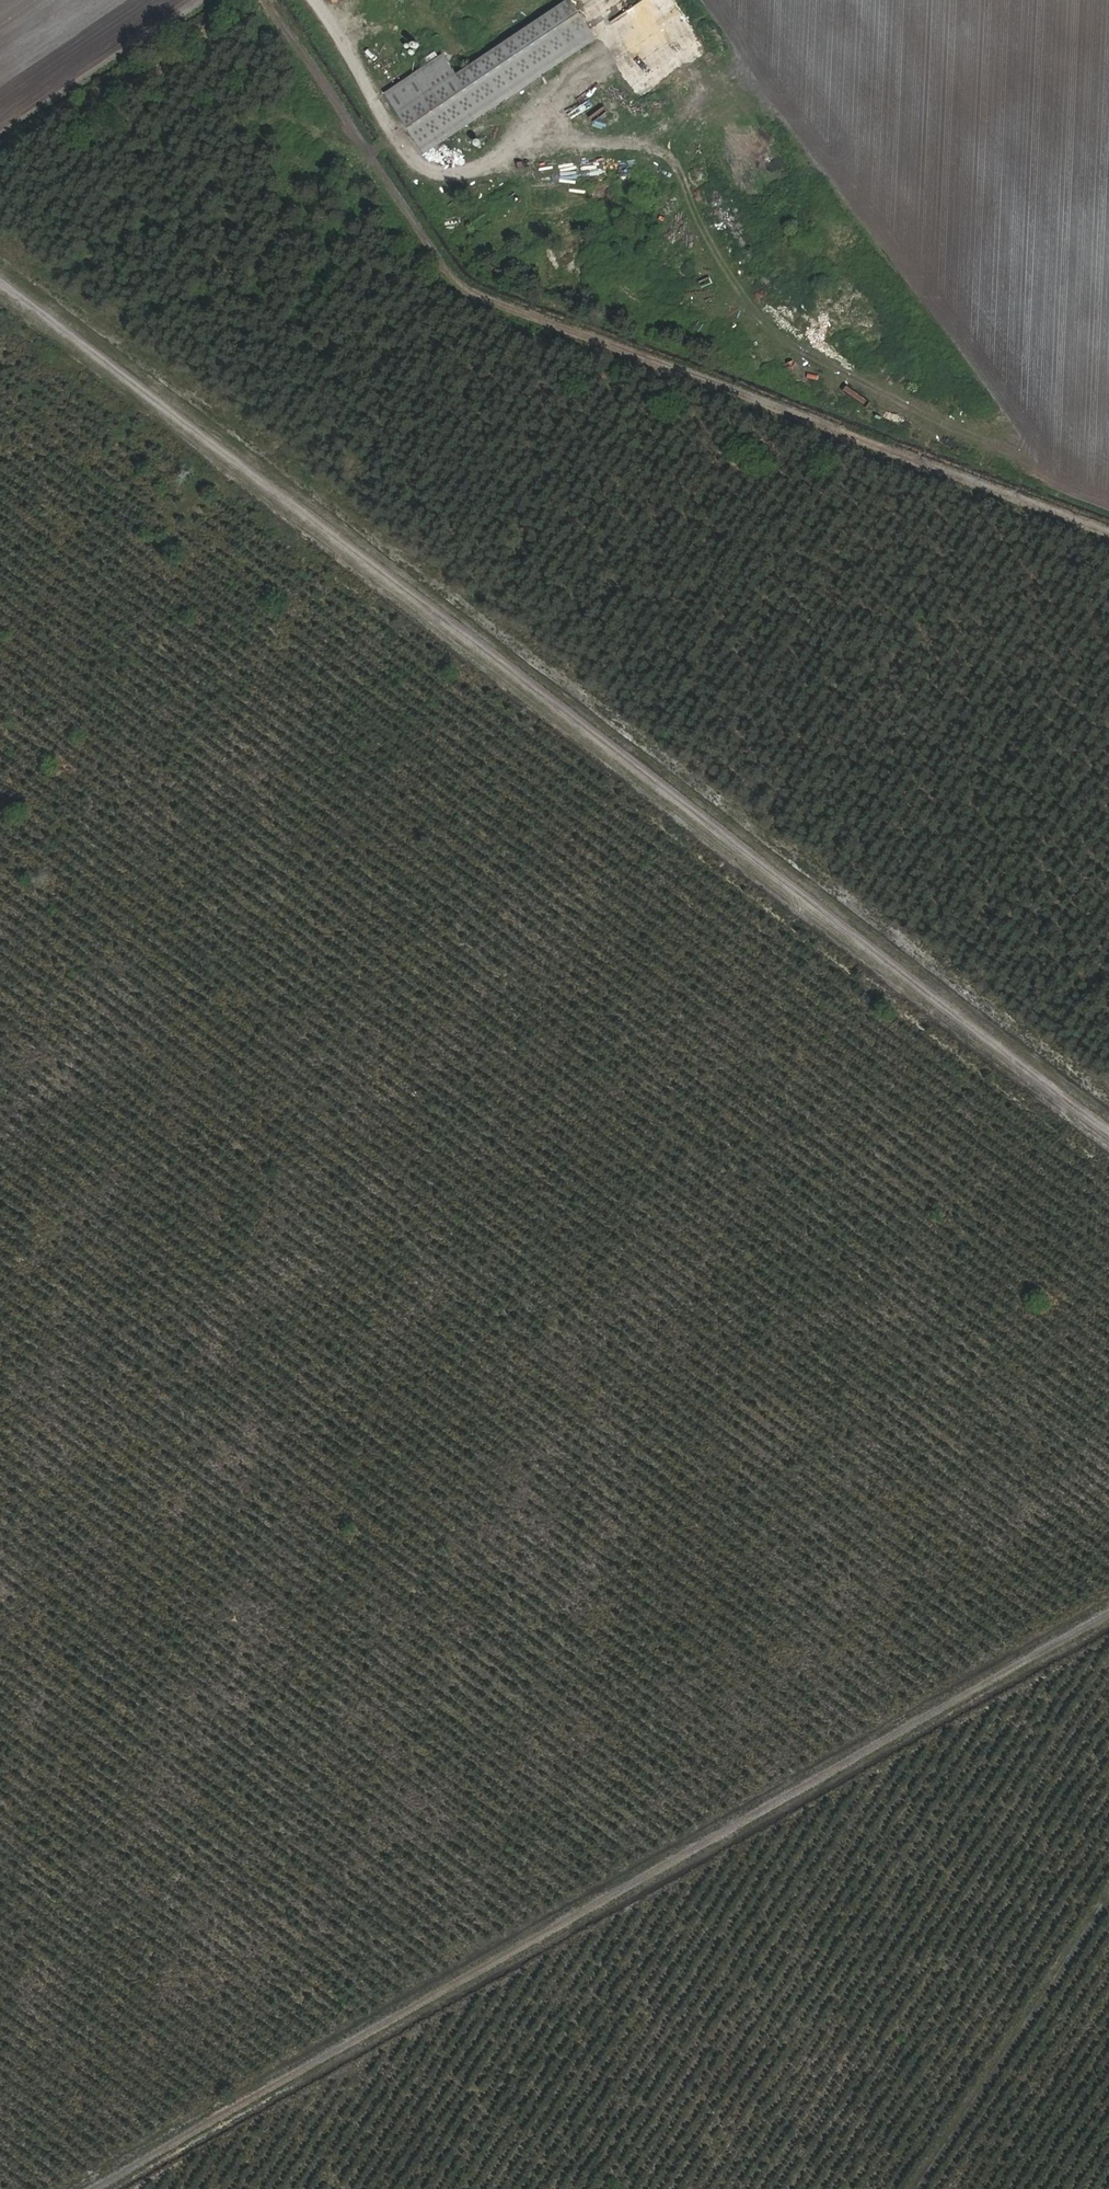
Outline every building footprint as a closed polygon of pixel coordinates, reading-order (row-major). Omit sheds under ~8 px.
[(446,57),(389,96),(425,147),(596,30),(574,0),(461,78),(446,57)] [(439,144),(610,27),(596,30),(425,147),(439,144)] [(580,195),(602,189),(600,183),(578,189),(580,195)] [(710,243),(705,245),(709,257),(715,255),(710,243)]
